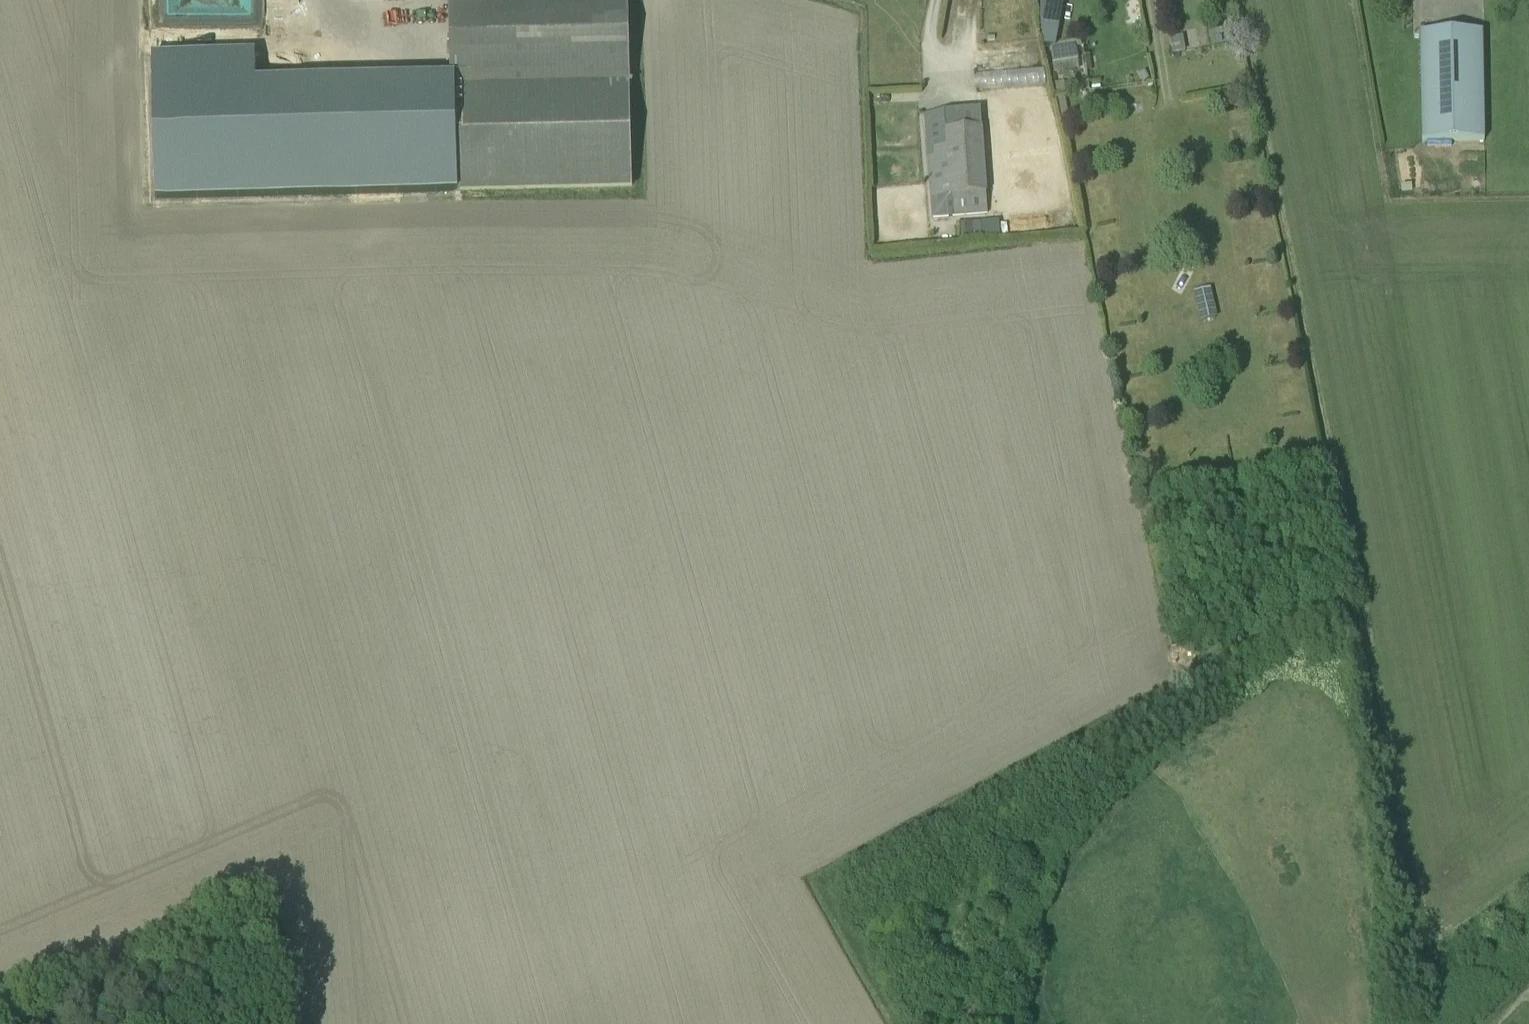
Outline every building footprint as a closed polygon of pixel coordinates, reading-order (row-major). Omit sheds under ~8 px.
[(456,190),(632,186),(628,0),(452,0),(456,190)] [(1040,24),(1042,45),(1053,47),(1054,46),(1058,28),(1063,0),(1040,0),(1040,24)] [(1420,34),(1422,142),(1484,141),(1482,33),(1420,34)] [(1077,60),(1075,48),(1051,52),(1053,64),(1077,60)] [(1044,84),(1044,67),(976,69),(977,86),(1044,84)] [(314,83),(153,87),(155,195),(337,191),(335,108),(314,83)] [(924,113),(931,219),(987,215),(979,109),(924,113)] [(421,137),(421,181),(446,181),(446,137),(421,137)] [(1210,288),(1193,292),(1200,321),(1216,317),(1210,288)]
